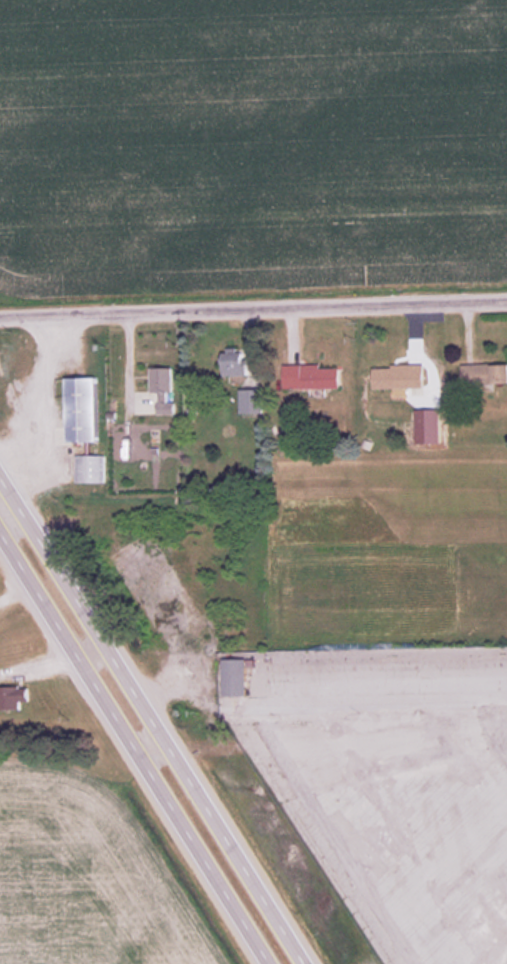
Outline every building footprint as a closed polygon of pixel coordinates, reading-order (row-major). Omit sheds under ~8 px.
[(223,376),(246,376),(246,349),(223,349),(223,376)] [(463,363),(463,383),(506,383),(506,363),(463,363)] [(284,365),(284,388),(339,388),(339,365),(284,365)] [(374,365),(374,388),(424,388),(424,365),(374,365)] [(173,368),(154,368),(154,414),(173,414),(173,368)] [(97,441),(96,377),(66,377),(67,442),(97,441)] [(262,413),(262,388),(240,388),(240,413),(262,413)] [(75,455),(75,482),(102,482),(102,455),(75,455)] [(246,695),(246,659),(223,659),(223,695),(246,695)] [(0,687),(0,710),(21,710),(21,687),(0,687)]
